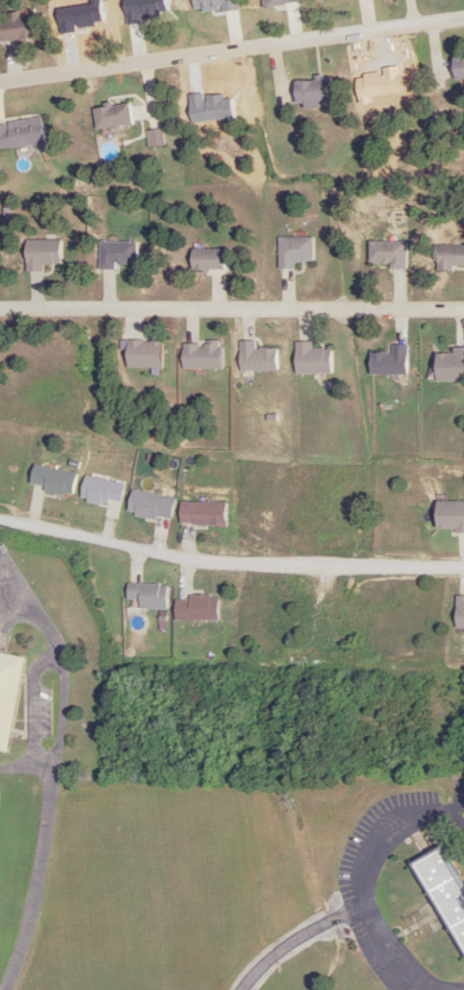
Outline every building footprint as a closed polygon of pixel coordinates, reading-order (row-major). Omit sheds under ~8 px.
[(34,18),(15,20),(14,14),(5,15),(5,21),(0,22),(0,44),(36,40),(34,18)] [(451,77),(463,77),(463,55),(451,55),(451,77)] [(292,80),(294,108),(317,107),(316,100),(331,99),(329,78),(292,80)] [(91,106),(93,127),(130,124),(128,103),(91,106)] [(42,143),(39,117),(0,120),(0,147),(42,143)] [(5,752),(21,657),(0,654),(0,751),(5,752)] [(441,848),(413,861),(459,960),(463,958),(463,889),(461,891),(441,848)]
